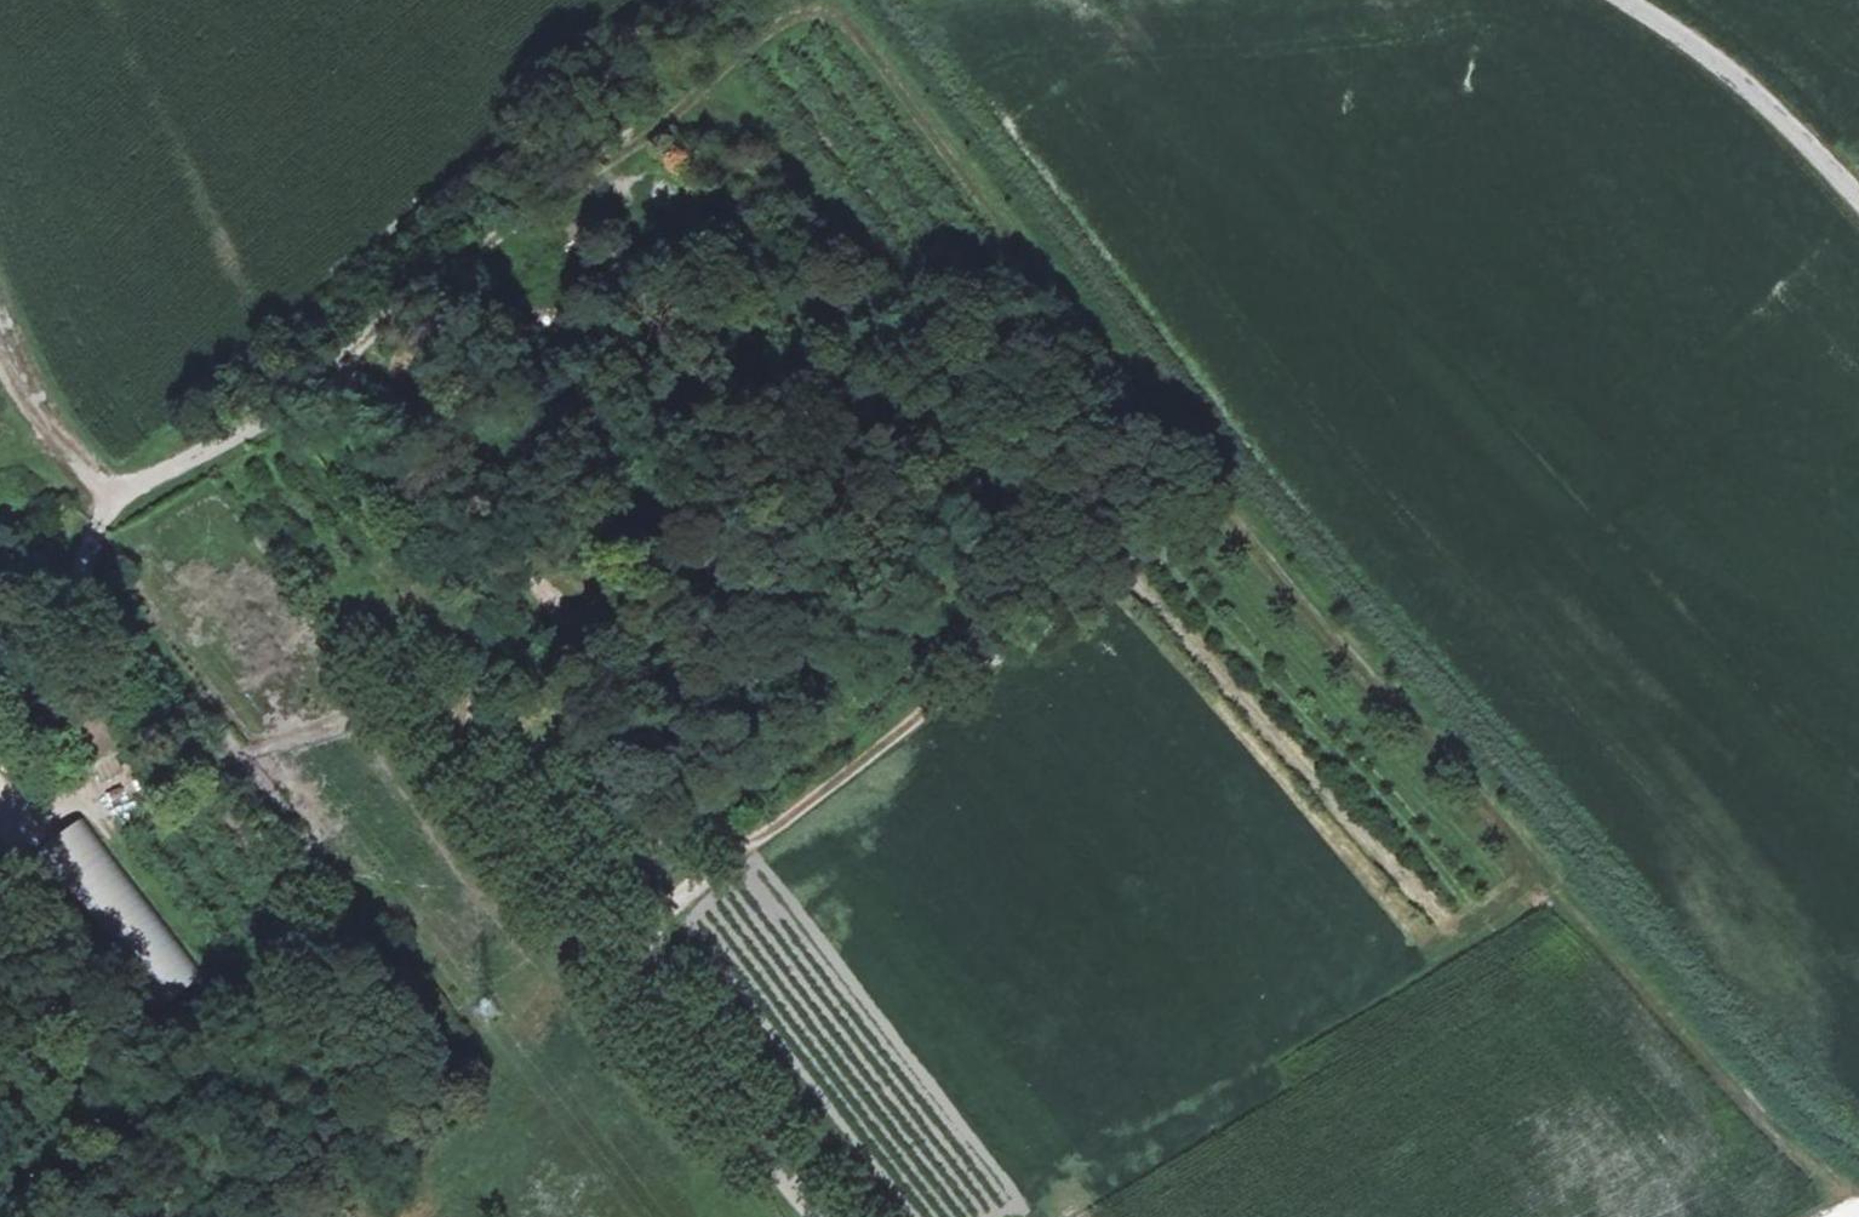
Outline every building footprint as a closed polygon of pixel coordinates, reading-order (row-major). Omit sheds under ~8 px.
[(123,706),(114,688),(83,705),(92,721),(104,744),(134,728),(123,706)] [(38,848),(153,1011),(200,979),(84,815),(38,848)]
